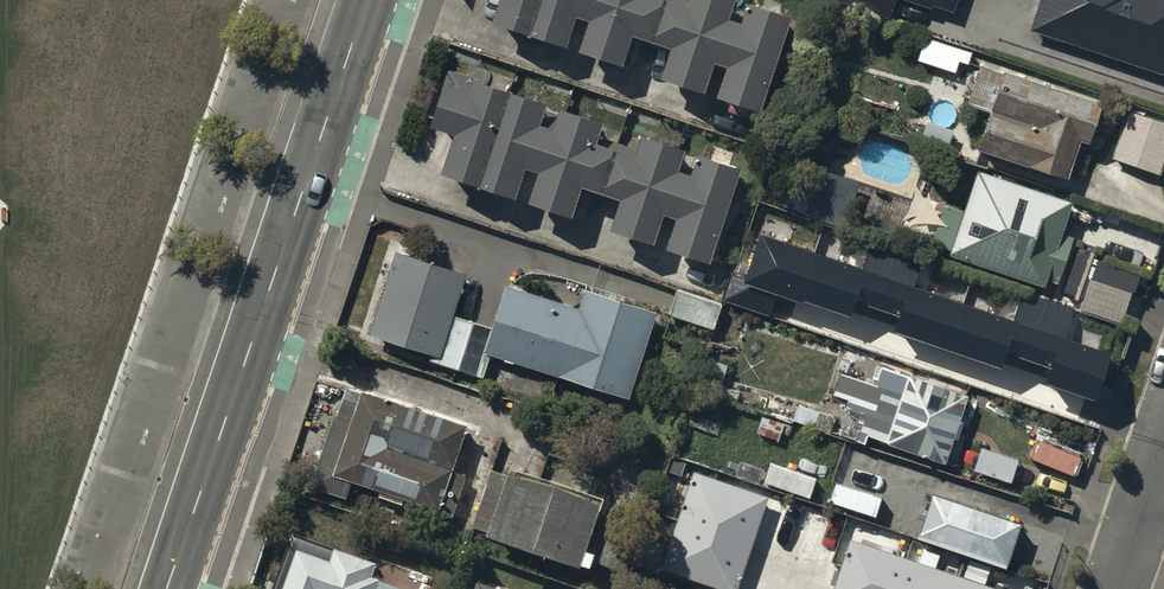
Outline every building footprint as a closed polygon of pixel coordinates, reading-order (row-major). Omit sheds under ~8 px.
[(500,13),(562,33),(571,6),(593,13),(583,43),(622,56),(632,26),(671,39),(660,72),(705,87),(716,53),(726,56),(714,91),(761,106),(793,11),(761,0),(746,0),(742,14),(730,10),(734,0),(504,0),(500,13)] [(890,17),(895,0),(838,0),(890,17)] [(954,12),(958,0),(917,0),(954,12)] [(1032,29),(1163,74),(1163,0),(1042,0),(1032,29)] [(919,58),(959,71),(966,50),(926,36),(919,58)] [(1100,100),(1001,67),(1000,71),(978,63),(966,100),(989,107),(976,145),(1065,175),(1078,136),(1090,140),(1099,113),(1096,112),(1100,100)] [(552,124),(536,118),(542,99),(478,77),(478,76),(446,65),(440,85),(444,86),(433,119),(456,127),(443,166),(509,188),(520,156),(541,163),(529,197),(566,209),(577,175),(622,191),(611,225),(649,238),(660,204),(677,210),(665,245),(699,256),(731,160),(699,150),(692,171),(674,165),(681,144),(640,130),(633,151),(592,137),(599,117),(558,104),(552,124)] [(1128,107),(1111,154),(1160,170),(1163,158),(1163,120),(1128,107)] [(1057,234),(1068,201),(978,170),(963,213),(944,206),(932,242),(1043,280),(1045,274),(1055,277),(1068,238),(1057,234)] [(744,277),(733,273),(724,299),(769,314),(777,291),(848,316),(850,310),(899,326),(897,333),(1001,368),(1003,362),(1050,378),(1047,384),(1098,401),(1114,354),(1067,339),(1077,309),(1021,290),(1011,318),(917,286),(926,259),(869,239),(860,265),(760,231),(744,277)] [(1094,250),(1081,245),(1067,288),(1083,293),(1081,300),(1120,313),(1135,269),(1090,255),(1094,250)] [(369,328),(431,349),(430,352),(504,377),(510,357),(625,396),(653,313),(581,289),(575,307),(506,284),(493,323),(453,309),(466,269),(397,246),(369,328)] [(674,288),(667,310),(708,323),(715,302),(674,288)] [(695,384),(721,393),(731,363),(705,355),(695,384)] [(858,426),(948,456),(970,391),(880,361),(858,426)] [(346,494),(350,477),(381,488),(380,493),(403,501),(406,495),(436,506),(435,508),(452,514),(467,471),(453,467),(469,422),(363,385),(362,388),(347,383),(312,481),(346,494)] [(982,447),(974,471),(1012,484),(1020,460),(982,447)] [(765,477),(809,491),(814,475),(770,460),(765,477)] [(509,473),(492,468),(474,523),(490,528),(489,533),(580,564),(581,561),(592,565),(597,550),(586,546),(603,496),(518,467),(517,471),(510,469),(509,473)] [(747,541),(763,496),(695,472),(679,518),(747,541)] [(882,495),(836,480),(830,499),(876,514),(882,495)] [(922,532),(1002,560),(1015,522),(935,494),(922,532)] [(732,584),(747,541),(679,518),(664,560),(732,584)] [(294,534),(273,588),(400,588),(375,580),(380,566),(294,534)] [(853,538),(845,564),(836,588),(894,588),(905,555),(853,538)] [(905,555),(894,588),(953,588),(959,572),(905,555)] [(959,572),(953,588),(1009,588),(959,572)]
